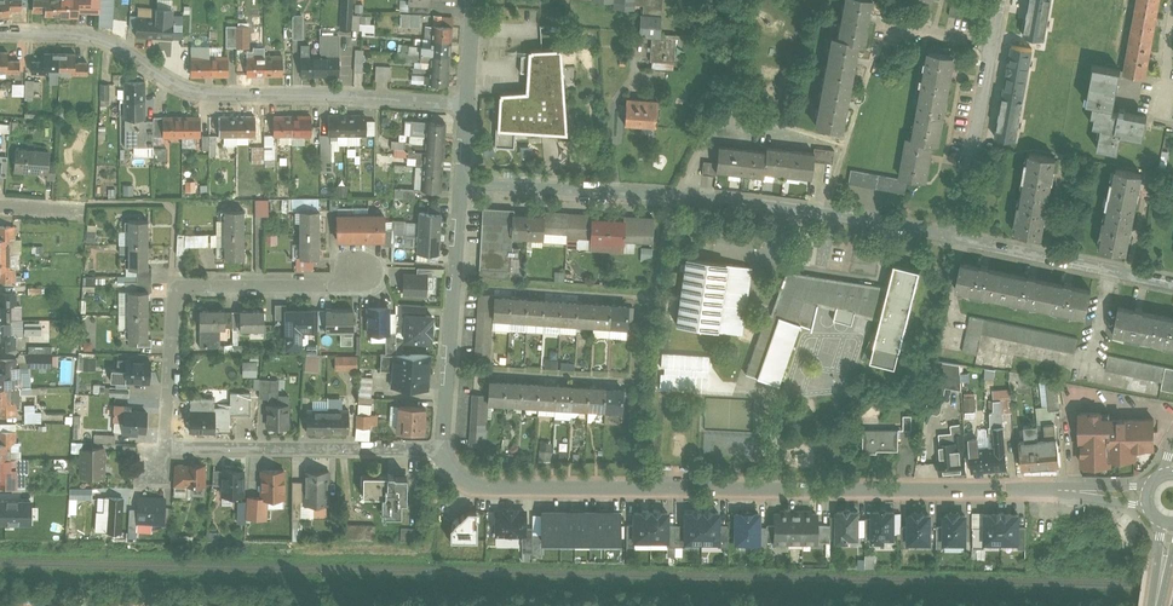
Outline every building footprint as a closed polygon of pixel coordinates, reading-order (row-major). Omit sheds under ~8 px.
[(10,13),(10,5),(23,5),(23,0),(0,0),(0,13),(10,13)] [(35,6),(47,6),(47,14),(62,15),(63,0),(35,0),(35,6)] [(62,15),(78,15),(79,7),(90,8),(90,0),(63,0),(62,15)] [(350,0),(344,0),(342,29),(352,29),(353,15),(354,0),(353,0),(350,0)] [(594,0),(614,2),(615,1),(615,2),(615,7),(635,9),(636,4),(645,4),(644,14),(642,14),(640,36),(643,36),(652,36),(653,33),(661,33),(663,0),(594,0)] [(843,16),(868,20),(872,0),(846,0),(843,16)] [(1025,35),(1046,38),(1053,0),(1031,0),(1025,35)] [(1125,73),(1146,77),(1161,0),(1138,0),(1125,73)] [(979,8),(953,3),(950,15),(977,21),(979,8)] [(400,26),(420,26),(420,13),(400,13),(400,26)] [(303,15),(294,15),(294,37),(303,37),(303,15)] [(361,15),(353,15),(352,29),(361,29),(361,15)] [(442,15),(435,15),(434,24),(442,25),(442,15)] [(157,18),(141,16),(139,36),(156,37),(157,18)] [(868,20),(843,16),(839,38),(859,41),(864,42),(868,20)] [(176,19),(157,18),(156,37),(174,38),(176,19)] [(434,24),(433,39),(452,41),(453,26),(442,25),(434,24)] [(238,25),(228,25),(228,47),(238,47),(238,25)] [(250,25),(238,25),(238,47),(250,47),(250,25)] [(677,34),(661,33),(653,33),(652,36),(651,60),(653,60),(674,62),(675,62),(677,34)] [(340,36),(321,36),(321,55),(321,75),(340,75),(340,36)] [(839,38),(833,37),(829,58),(855,63),(859,41),(839,38)] [(452,41),(433,39),(425,38),(424,46),(410,45),(410,52),(451,55),(452,41)] [(311,45),(303,45),(303,75),(321,75),(321,55),(311,55),(311,45)] [(1034,49),(1013,45),(997,136),(1018,140),(1034,49)] [(562,47),(532,49),(531,54),(530,72),(532,72),(534,93),(500,95),(498,129),(568,133),(562,47)] [(365,49),(357,49),(355,71),(364,72),(365,49)] [(0,51),(0,71),(21,71),(21,60),(9,60),(9,52),(0,51)] [(955,56),(930,51),(926,73),(952,78),(955,56)] [(61,53),(46,52),(46,61),(34,61),(33,71),(61,72),(61,53)] [(410,52),(405,52),(404,60),(422,62),(422,61),(431,61),(431,68),(450,69),(451,55),(410,52)] [(77,53),(61,53),(61,72),(89,73),(89,62),(76,62),(77,53)] [(531,54),(522,55),(521,72),(530,72),(531,54)] [(284,55),(266,56),(266,75),(284,75),(284,55)] [(211,56),(193,56),(193,76),(210,75),(211,56)] [(228,56),(211,56),(210,75),(228,75),(228,56)] [(266,56),(248,56),(248,75),(266,75),(266,56)] [(855,63),(829,58),(825,80),(850,85),(855,63)] [(674,62),(653,60),(652,67),(674,68),(674,62)] [(392,66),(377,65),(377,80),(391,80),(392,66)] [(1122,71),(1094,66),(1087,103),(1095,105),(1093,116),(1095,117),(1093,127),(1101,129),(1097,149),(1118,153),(1122,134),(1144,139),(1148,118),(1120,112),(1119,113),(1114,112),(1122,71)] [(450,69),(431,68),(430,75),(426,75),(425,82),(449,84),(450,69)] [(952,78),(926,73),(923,95),(948,100),(952,78)] [(24,99),(33,99),(33,79),(25,79),(24,99)] [(850,85),(825,80),(821,102),(846,107),(850,85)] [(146,81),(126,81),(126,99),(146,99),(146,81)] [(24,95),(24,83),(12,82),(12,95),(24,95)] [(110,98),(110,84),(101,84),(102,98),(110,98)] [(756,93),(748,91),(743,105),(751,107),(756,93)] [(948,100),(923,95),(919,117),(944,121),(948,100)] [(657,100),(629,98),(629,96),(628,96),(626,123),(627,123),(627,122),(656,124),(656,125),(657,126),(659,99),(658,99),(657,100)] [(146,99),(126,99),(126,117),(145,117),(146,99)] [(846,107),(821,102),(817,124),(842,129),(846,107)] [(182,115),(166,115),(166,135),(182,135),(182,115)] [(202,115),(182,115),(182,135),(202,135),(202,115)] [(321,115),(294,116),(293,135),(311,135),(311,127),(321,126),(321,115)] [(349,115),(331,116),(331,135),(331,139),(340,139),(340,135),(348,135),(349,115)] [(367,116),(349,115),(348,135),(367,135),(367,116)] [(239,116),(220,117),(220,136),(238,136),(239,116)] [(256,116),(239,116),(238,136),(256,136),(256,116)] [(294,116),(276,116),(276,122),(273,122),(273,135),(275,135),(293,135),(294,116)] [(944,121),(919,117),(915,138),(934,142),(940,143),(944,121)] [(447,122),(427,121),(426,135),(446,137),(447,122)] [(8,122),(0,122),(0,131),(9,131),(8,122)] [(218,135),(210,135),(210,143),(211,143),(211,155),(218,155),(218,135)] [(273,135),(266,135),(266,147),(266,158),(276,159),(276,149),(275,135),(273,135)] [(446,137),(426,135),(426,143),(425,150),(445,151),(446,137)] [(915,138),(909,137),(906,156),(931,161),(934,142),(915,138)] [(404,156),(404,140),(392,140),(392,155),(404,156)] [(333,142),(323,142),(323,169),(332,169),(332,160),(333,142)] [(766,152),(719,146),(717,162),(716,171),(717,171),(764,176),(764,172),(766,152)] [(266,147),(253,147),(253,163),(266,163),(266,159),(266,158),(266,147)] [(814,153),(767,148),(766,152),(764,172),(812,178),(814,161),(813,161),(814,153)] [(835,150),(815,148),(814,153),(813,161),(814,161),(833,164),(835,150)] [(51,152),(17,150),(15,170),(26,171),(26,169),(32,170),(39,171),(39,170),(49,171),(50,161),(51,152)] [(445,151),(425,150),(425,157),(424,164),(444,166),(445,151)] [(1056,158),(1031,154),(1029,162),(1027,162),(1024,180),(1026,180),(1022,206),(1020,205),(1016,223),(1019,224),(1017,233),(1043,237),(1046,222),(1048,214),(1047,214),(1053,181),(1055,174),(1054,174),(1056,158)] [(931,161),(906,156),(902,176),(927,180),(931,161)] [(57,162),(50,161),(49,171),(48,178),(56,179),(57,162)] [(717,162),(705,161),(703,174),(716,176),(717,171),(716,171),(717,162)] [(444,166),(424,164),(423,188),(423,189),(442,190),(444,166)] [(909,179),(851,169),(849,183),(907,194),(909,179)] [(1142,175),(1117,170),(1114,182),(1112,182),(1109,195),(1112,196),(1107,221),(1105,220),(1102,234),(1105,234),(1102,248),(1127,253),(1130,236),(1131,236),(1133,229),(1131,229),(1138,198),(1139,198),(1140,190),(1139,190),(1142,175)] [(185,190),(195,190),(195,180),(185,180),(185,190)] [(423,188),(400,187),(400,198),(417,197),(417,189),(423,189),(423,188)] [(255,198),(255,215),(268,215),(269,198),(255,198)] [(497,208),(484,208),(484,211),(483,211),(484,211),(483,216),(480,276),(511,278),(512,257),(519,257),(520,247),(513,246),(513,236),(514,214),(515,210),(514,210),(514,211),(497,210),(497,208)] [(245,209),(226,210),(226,233),(245,233),(245,209)] [(320,209),(301,209),(301,233),(320,233),(320,209)] [(442,212),(420,211),(419,231),(441,233),(442,212)] [(569,214),(545,213),(544,216),(544,232),(568,234),(569,214)] [(386,214),(369,215),(369,239),(385,239),(385,228),(386,214)] [(514,214),(513,236),(528,236),(529,215),(514,214)] [(585,215),(569,214),(568,234),(582,234),(583,227),(585,227),(585,215)] [(354,215),(339,215),(339,239),(354,239),(354,215)] [(369,215),(354,215),(354,239),(369,239),(369,215)] [(544,216),(529,215),(528,236),(543,237),(544,232),(544,216)] [(593,216),(585,215),(585,227),(583,227),(582,234),(583,234),(592,235),(593,219),(594,219),(594,215),(593,215),(593,216)] [(656,219),(625,217),(625,221),(624,241),(654,243),(656,219)] [(149,219),(130,219),(130,243),(149,243),(149,219)] [(407,220),(394,219),(393,228),(393,234),(406,235),(406,233),(407,220)] [(594,219),(593,219),(592,235),(592,241),(608,242),(609,220),(594,219)] [(625,221),(609,220),(608,242),(624,243),(624,241),(625,221)] [(95,241),(95,224),(87,224),(87,241),(95,241)] [(1,226),(1,237),(0,237),(0,253),(11,253),(10,238),(12,238),(12,233),(16,233),(16,225),(1,226)] [(393,228),(385,228),(385,239),(385,245),(392,245),(393,245),(393,234),(393,228)] [(441,233),(419,231),(419,234),(406,233),(406,235),(405,245),(419,246),(418,251),(440,253),(441,233)] [(245,233),(226,233),(226,257),(245,257),(245,233)] [(320,233),(301,233),(301,257),(320,257),(320,233)] [(206,234),(186,234),(186,245),(206,246),(206,234)] [(277,234),(266,234),(266,243),(277,243),(277,234)] [(406,235),(393,234),(393,245),(405,245),(406,235)] [(186,238),(178,237),(177,254),(185,254),(186,245),(186,238)] [(608,242),(592,241),(591,249),(607,250),(608,242)] [(624,243),(608,242),(607,250),(624,251),(624,243)] [(149,243),(130,243),(130,267),(138,267),(149,267),(149,266),(149,243)] [(652,259),(652,247),(641,247),(641,259),(652,259)] [(0,253),(0,269),(1,269),(1,281),(16,281),(16,268),(11,268),(11,253),(0,253)] [(751,266),(688,257),(678,324),(741,333),(751,266)] [(895,263),(889,287),(881,320),(871,360),(896,366),(920,269),(895,263)] [(989,267),(982,266),(981,267),(963,263),(957,288),(972,292),(972,294),(983,296),(983,294),(1004,298),(1010,273),(989,269),(989,267)] [(149,266),(149,267),(138,267),(139,275),(153,275),(153,266),(149,266)] [(434,267),(418,267),(418,274),(428,274),(428,275),(434,275),(434,267)] [(771,314),(767,312),(745,373),(779,385),(779,384),(778,383),(799,324),(800,325),(800,324),(800,323),(797,322),(805,301),(810,302),(813,275),(787,271),(784,278),(781,278),(779,284),(782,285),(771,314)] [(1064,285),(1036,279),(1036,278),(1029,276),(1029,278),(1010,273),(1004,298),(1019,302),(1019,304),(1030,306),(1030,304),(1059,310),(1058,312),(1069,315),(1070,313),(1087,316),(1092,291),(1072,287),(1072,285),(1065,284),(1064,285)] [(418,274),(406,274),(405,294),(427,295),(428,275),(428,274),(418,274)] [(826,278),(813,275),(810,302),(818,304),(835,309),(833,319),(853,324),(855,314),(881,320),(889,287),(826,278)] [(153,282),(139,282),(139,290),(149,290),(149,291),(153,291),(153,282)] [(139,290),(131,291),(131,314),(149,313),(149,291),(149,290),(139,290)] [(1,292),(1,304),(0,304),(0,320),(11,320),(11,319),(11,305),(12,305),(12,300),(16,300),(16,292),(1,292)] [(495,294),(481,293),(480,301),(495,302),(495,297),(495,294)] [(512,298),(495,297),(495,302),(494,310),(494,318),(511,319),(512,298)] [(529,299),(512,298),(511,319),(528,320),(529,299)] [(546,300),(529,299),(528,320),(544,321),(546,300)] [(562,301),(546,300),(544,321),(561,322),(562,301)] [(495,302),(480,301),(480,309),(494,310),(495,302)] [(579,302),(562,301),(561,322),(578,324),(579,302)] [(805,301),(797,322),(800,323),(800,324),(811,328),(810,330),(811,331),(818,304),(810,302),(805,301)] [(595,304),(579,302),(578,324),(594,325),(595,304)] [(427,305),(405,303),(404,314),(408,314),(408,313),(426,314),(427,305)] [(287,304),(276,304),(276,318),(282,318),(287,318),(287,309),(287,304)] [(612,305),(595,304),(594,325),(611,326),(612,305)] [(630,306),(612,305),(611,326),(628,327),(630,306)] [(390,307),(369,307),(369,333),(387,333),(390,332),(390,307)] [(1143,312),(1143,311),(1136,310),(1136,311),(1121,308),(1115,331),(1128,334),(1127,337),(1140,340),(1140,337),(1166,343),(1165,345),(1172,347),(1172,318),(1143,312)] [(312,309),(287,309),(287,318),(287,346),(301,346),(302,329),(311,329),(312,310),(312,309)] [(354,309),(327,309),(327,330),(353,330),(354,309)] [(494,310),(480,309),(476,361),(491,362),(494,318),(494,310)] [(226,310),(201,310),(201,347),(217,347),(217,327),(226,327),(226,326),(226,311),(226,310)] [(265,310),(241,310),(241,329),(266,329),(265,310)] [(149,313),(131,314),(131,337),(139,337),(150,337),(149,313)] [(426,314),(408,313),(408,314),(406,339),(432,340),(433,315),(426,314)] [(972,316),(965,352),(979,355),(983,333),(986,318),(972,316)] [(1079,338),(986,318),(983,333),(1075,353),(1079,338)] [(24,319),(11,319),(11,320),(11,335),(17,335),(23,335),(24,319)] [(0,320),(0,336),(1,336),(1,348),(17,348),(17,335),(11,335),(11,320),(0,320)] [(42,334),(41,321),(24,321),(24,334),(42,334)] [(578,324),(561,322),(560,331),(577,332),(578,324)] [(397,332),(390,332),(387,333),(387,354),(397,354),(397,332)] [(150,337),(139,337),(139,345),(153,345),(153,337),(150,337)] [(31,354),(29,354),(29,366),(53,365),(53,353),(45,353),(31,354)] [(387,354),(382,354),(382,370),(394,370),(394,386),(429,386),(429,376),(427,376),(428,360),(430,360),(430,354),(397,354),(387,354)] [(1167,367),(1110,355),(1107,370),(1164,382),(1167,367)] [(95,369),(95,356),(78,356),(78,369),(95,369)] [(321,357),(307,356),(306,370),(319,372),(321,357)] [(358,356),(336,356),(336,369),(358,369),(358,356)] [(128,359),(120,358),(119,368),(112,368),(111,379),(127,380),(127,379),(128,359)] [(151,360),(128,358),(128,359),(127,379),(150,381),(151,360)] [(1,371),(0,371),(0,387),(11,387),(11,372),(13,372),(13,367),(17,367),(17,359),(1,359),(1,371)] [(961,364),(937,360),(927,411),(939,413),(942,411),(946,386),(963,389),(961,364)] [(258,362),(249,362),(249,376),(258,376),(258,362)] [(1167,367),(1164,382),(1162,389),(1172,391),(1172,368),(1167,367)] [(995,369),(986,368),(986,377),(995,377),(995,369)] [(1026,374),(1011,371),(1010,370),(1010,371),(1011,371),(1011,378),(1020,377),(1020,386),(1027,386),(1027,374),(1026,373),(1026,374)] [(374,377),(361,376),(359,396),(372,396),(374,377)] [(272,379),(261,378),(261,379),(260,388),(260,397),(269,398),(269,404),(278,404),(279,394),(279,389),(271,389),(272,379)] [(1057,382),(1050,380),(1049,380),(1047,380),(1050,410),(1061,408),(1061,407),(1060,407),(1057,382)] [(507,382),(490,381),(489,394),(489,402),(506,403),(507,382)] [(524,383),(507,382),(506,403),(523,404),(524,383)] [(540,384),(524,383),(523,404),(539,405),(540,384)] [(557,385),(540,384),(539,405),(556,406),(557,385)] [(574,386),(557,385),(556,406),(572,407),(574,386)] [(590,387),(574,386),(572,407),(589,408),(590,387)] [(0,387),(0,403),(2,403),(2,415),(17,415),(17,407),(20,407),(20,403),(21,403),(21,393),(21,387),(11,387),(0,387)] [(607,388),(590,387),(589,408),(606,409),(607,388)] [(624,389),(607,388),(606,409),(623,410),(624,389)] [(252,392),(231,392),(231,407),(232,407),(232,414),(251,414),(252,392)] [(489,394),(474,393),(471,445),(486,446),(489,402),(489,394)] [(289,395),(279,394),(278,404),(269,404),(269,426),(289,426),(289,395)] [(964,417),(976,417),(976,394),(964,394),(964,417)] [(215,398),(191,397),(191,398),(192,398),(192,410),(191,410),(191,411),(192,411),(191,430),(215,430),(215,431),(216,431),(231,431),(232,432),(232,431),(232,414),(232,407),(231,407),(215,407),(215,398)] [(1002,400),(995,400),(995,410),(992,411),(993,427),(997,427),(997,435),(992,435),(993,444),(994,444),(994,446),(989,446),(990,470),(1008,468),(1002,399),(1002,400)] [(132,405),(115,404),(114,418),(116,418),(123,419),(124,409),(132,410),(132,405)] [(42,405),(27,405),(27,407),(23,407),(23,414),(42,413),(42,405)] [(427,406),(400,405),(398,430),(425,432),(427,406)] [(132,410),(124,409),(123,419),(122,431),(122,432),(138,433),(138,429),(147,430),(148,411),(132,410)] [(329,410),(308,409),(307,432),(329,432),(329,410)] [(350,410),(329,410),(329,432),(350,432),(350,410)] [(1111,411),(1081,412),(1081,434),(1083,435),(1083,464),(1111,463),(1111,457),(1136,457),(1136,446),(1155,446),(1155,418),(1111,419),(1111,411)] [(373,414),(358,413),(357,426),(372,427),(373,414)] [(913,430),(913,415),(905,415),(904,429),(900,429),(900,430),(913,430)] [(1046,424),(1039,425),(1039,424),(1025,425),(1026,440),(1021,441),(1023,467),(1062,463),(1060,443),(1059,443),(1056,422),(1046,423),(1046,424)] [(900,429),(865,429),(864,451),(865,451),(865,449),(877,449),(877,452),(878,452),(878,449),(899,449),(900,430),(900,429)] [(2,430),(1,442),(0,442),(0,458),(11,458),(11,443),(17,443),(17,430),(2,430)] [(116,434),(97,433),(96,442),(116,442),(116,434)] [(964,433),(954,434),(956,457),(939,458),(940,474),(968,472),(964,433)] [(989,446),(979,447),(979,438),(970,439),(973,471),(990,470),(989,446)] [(551,461),(551,441),(539,440),(538,461),(551,461)] [(123,458),(134,458),(134,444),(123,444),(123,458)] [(106,447),(94,447),(94,449),(83,449),(82,476),(106,476),(106,447)] [(0,458),(0,474),(0,486),(17,486),(17,459),(11,459),(11,458),(0,458)] [(189,464),(176,464),(174,485),(188,486),(189,464)] [(206,464),(189,464),(188,486),(193,486),(205,486),(206,464)] [(244,470),(224,470),(224,495),(244,495),(244,470)] [(285,470),(263,470),(263,497),(268,498),(275,498),(275,495),(285,495),(285,470)] [(329,471),(305,470),(305,482),(305,504),(328,504),(329,477),(329,471)] [(395,473),(388,473),(388,474),(364,474),(363,495),(382,495),(382,513),(402,513),(402,499),(407,500),(407,474),(395,474),(395,473)] [(305,482),(293,481),(293,497),(303,497),(303,504),(305,504),(305,482)] [(205,486),(193,486),(193,491),(191,492),(194,495),(195,494),(205,494),(205,486)] [(137,523),(164,524),(166,496),(139,495),(138,509),(137,523)] [(263,497),(249,496),(248,517),(267,518),(268,498),(263,497)] [(122,498),(105,497),(104,508),(109,508),(108,531),(121,532),(122,498)] [(303,497),(293,497),(292,519),(303,519),(303,504),(303,497)] [(30,523),(30,518),(31,506),(31,501),(0,500),(0,522),(30,523)] [(245,523),(245,501),(237,501),(237,523),(245,523)] [(95,530),(108,531),(109,508),(104,508),(96,507),(95,530)] [(137,523),(138,509),(130,508),(128,530),(137,531),(137,523)] [(466,509),(449,526),(448,538),(476,538),(476,516),(475,516),(475,509),(466,509)] [(517,509),(506,509),(506,511),(497,510),(497,522),(494,524),(494,529),(497,531),(497,534),(523,534),(526,534),(526,528),(526,511),(517,511),(517,509)] [(572,511),(562,511),(561,539),(576,539),(576,509),(572,509),(572,511)] [(591,511),(580,511),(580,509),(576,509),(576,539),(591,539),(591,511)] [(601,511),(591,511),(591,539),(605,539),(605,509),(601,509),(601,511)] [(620,512),(610,511),(610,509),(605,509),(605,539),(620,539),(620,512)] [(643,512),(635,512),(635,524),(635,540),(652,540),(652,512),(650,512),(650,509),(643,509),(643,512)] [(661,509),(654,509),(654,512),(652,512),(652,540),(668,540),(669,540),(669,524),(669,512),(661,512),(661,509)] [(700,510),(694,510),(694,512),(686,512),(686,524),(686,541),(703,541),(703,512),(700,512),(700,510)] [(712,512),(712,510),(705,510),(705,512),(703,512),(703,541),(719,541),(720,541),(720,524),(720,512),(712,512)] [(790,510),(785,510),(785,513),(775,513),(775,524),(775,541),(775,542),(817,542),(817,525),(818,513),(808,513),(808,510),(799,510),(799,513),(790,513),(790,510)] [(562,511),(543,511),(543,533),(543,539),(544,539),(561,539),(562,511)] [(859,511),(838,511),(838,516),(838,538),(838,540),(849,541),(849,537),(859,537),(859,511)] [(895,511),(874,511),(874,518),(874,540),(895,541),(895,511)] [(931,515),(924,515),(924,511),(916,511),(916,515),(910,515),(910,526),(910,541),(911,541),(931,541),(931,515)] [(959,511),(952,511),(951,515),(946,515),(946,526),(946,541),(966,541),(967,515),(959,515),(959,511)] [(994,514),(986,514),(986,526),(986,542),(1003,542),(1003,511),(994,511),(994,514)] [(1012,514),(1012,512),(1003,511),(1003,542),(1019,542),(1020,542),(1020,526),(1020,514),(1012,514)] [(760,513),(737,513),(736,542),(759,542),(760,542),(760,526),(760,513)] [(635,524),(628,524),(627,546),(635,546),(635,540),(635,524)] [(676,524),(669,524),(669,540),(668,540),(668,546),(676,546),(676,524)] [(686,524),(676,524),(676,546),(686,546),(686,541),(686,524)] [(729,524),(720,524),(720,541),(719,541),(719,546),(729,546),(729,524)] [(831,525),(817,525),(817,542),(831,542),(831,538),(831,525)] [(768,526),(760,526),(760,542),(759,542),(759,548),(768,548),(768,541),(768,526)] [(910,526),(902,526),(902,547),(911,547),(911,541),(910,541),(910,526)] [(946,526),(938,526),(938,547),(946,547),(946,541),(946,526)] [(986,526),(974,526),(974,548),(986,548),(986,542),(986,526)] [(1027,526),(1020,526),(1020,542),(1019,542),(1019,548),(1027,548),(1027,526)] [(416,528),(402,527),(401,540),(416,541),(416,528)] [(526,528),(526,534),(523,534),(523,548),(533,548),(533,533),(533,528),(526,528)] [(543,533),(533,533),(533,548),(533,553),(544,553),(544,539),(543,539),(543,533)] [(867,565),(860,565),(860,568),(877,566),(876,555),(866,556),(867,565)]
